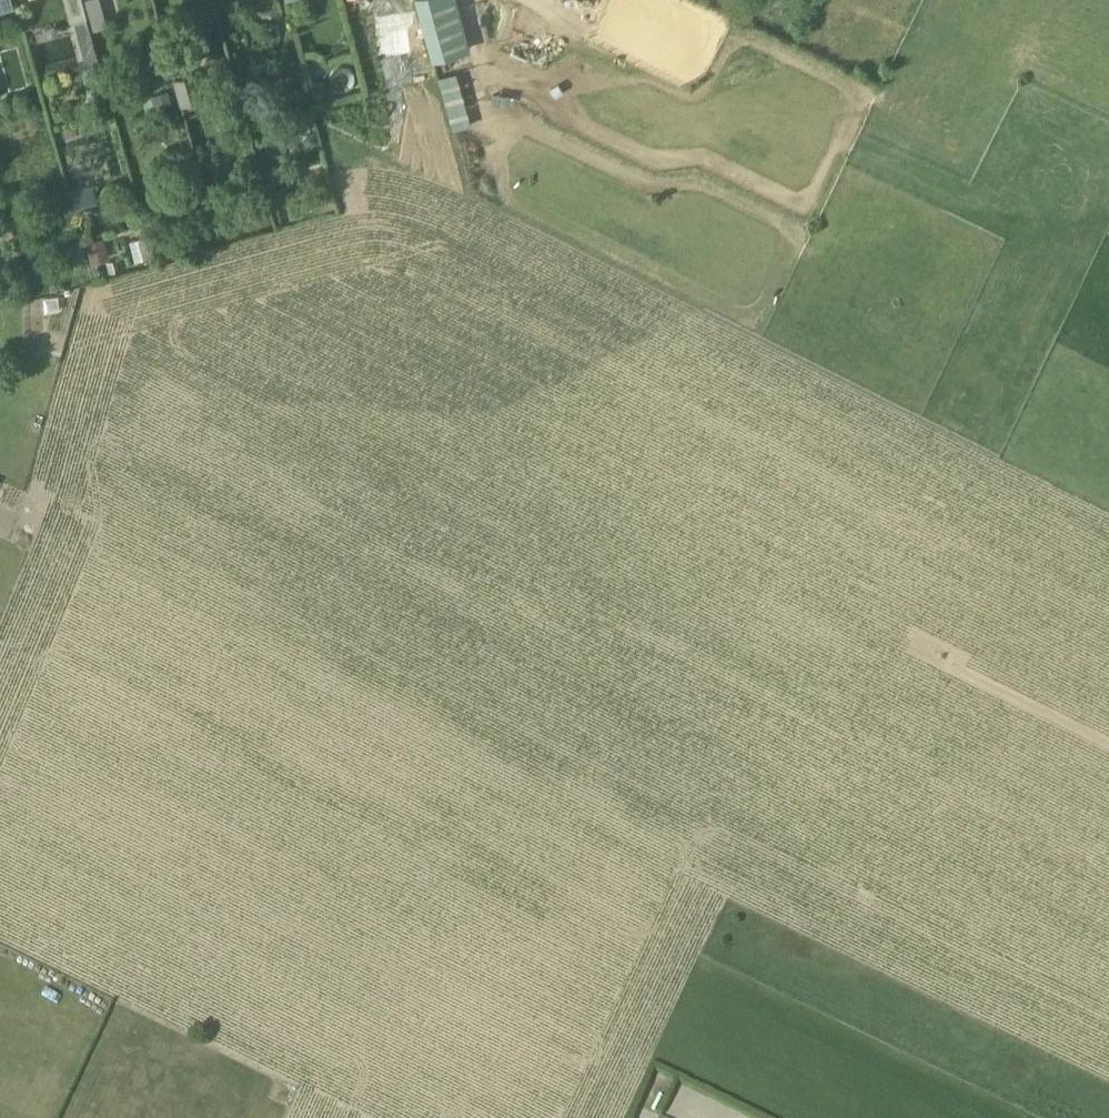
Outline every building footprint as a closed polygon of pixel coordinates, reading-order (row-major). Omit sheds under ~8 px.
[(13,8),(11,0),(0,0),(0,11),(13,8)] [(91,26),(105,23),(99,0),(84,0),(91,26)] [(432,60),(472,49),(458,0),(415,0),(432,60)] [(88,18),(74,22),(78,33),(91,29),(88,18)] [(436,73),(447,127),(466,123),(455,69),(436,73)] [(180,106),(203,99),(195,72),(172,78),(180,106)] [(155,111),(173,107),(168,89),(150,94),(155,111)] [(318,143),(315,132),(303,135),(306,146),(318,143)] [(93,183),(72,189),(73,194),(77,207),(84,205),(98,201),(93,183)] [(84,242),(90,264),(109,259),(103,237),(84,242)]
